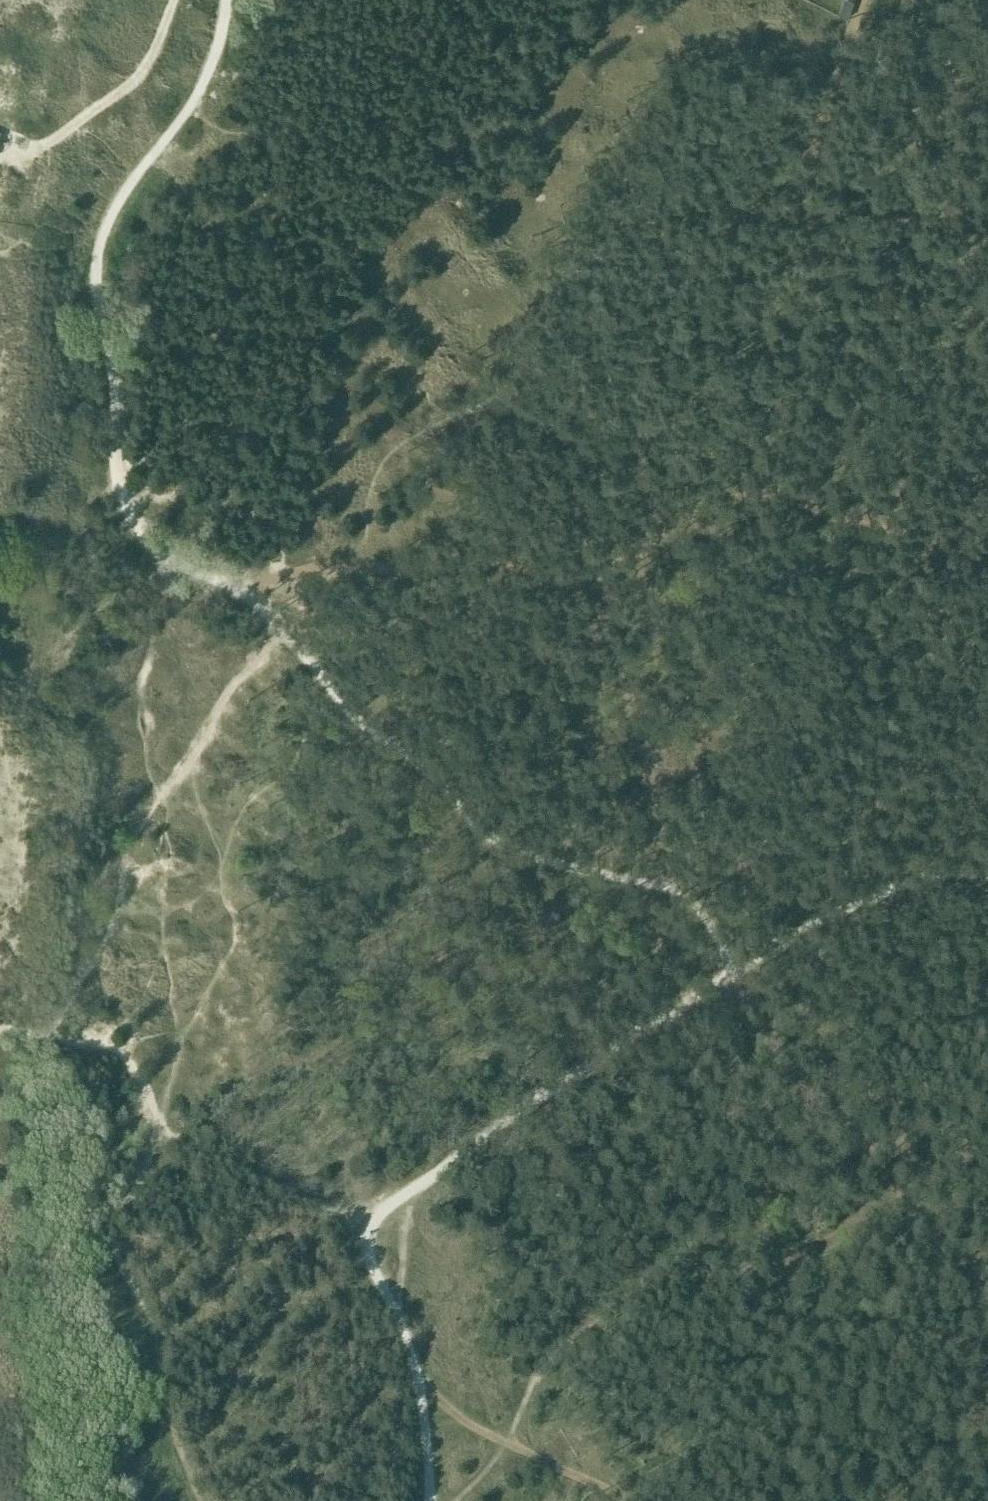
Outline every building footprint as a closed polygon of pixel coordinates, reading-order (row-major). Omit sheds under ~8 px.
[(852,9),(842,6),(839,16),(848,19),(852,9)]
